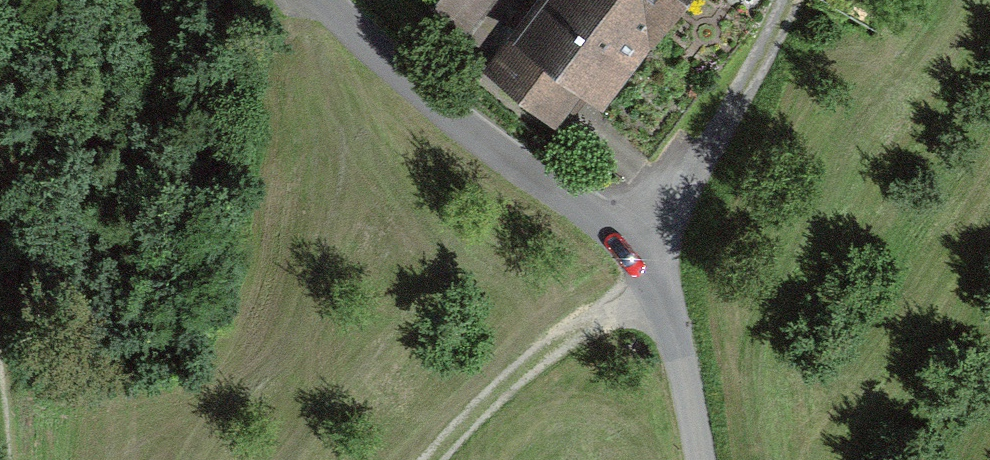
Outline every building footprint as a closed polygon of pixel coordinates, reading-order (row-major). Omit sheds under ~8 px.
[(479,0),(436,0),(435,1),(462,22),(479,0)] [(483,80),(573,145),(665,18),(683,31),(706,0),(541,0),(483,80)]
